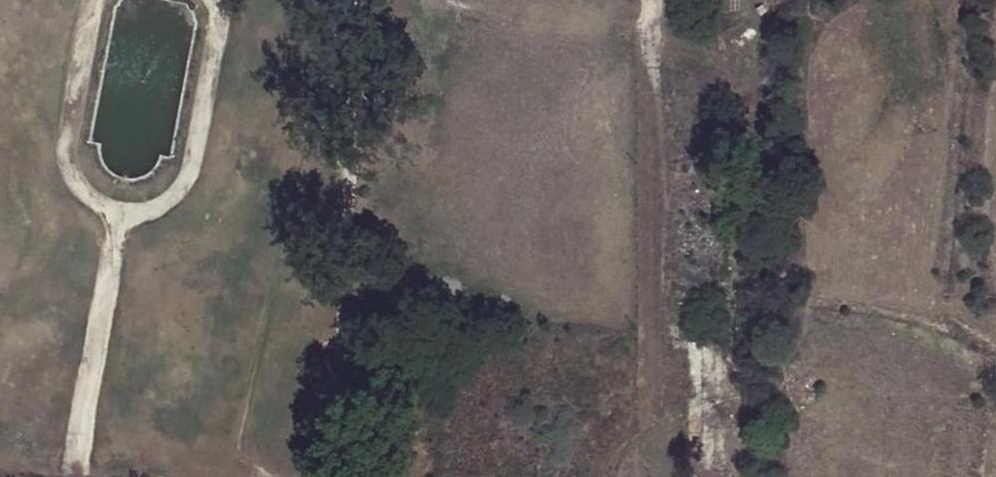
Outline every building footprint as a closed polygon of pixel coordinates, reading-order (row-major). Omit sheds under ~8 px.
[(805,404),(817,404),(817,391),(804,392),(797,399),(805,404)]
